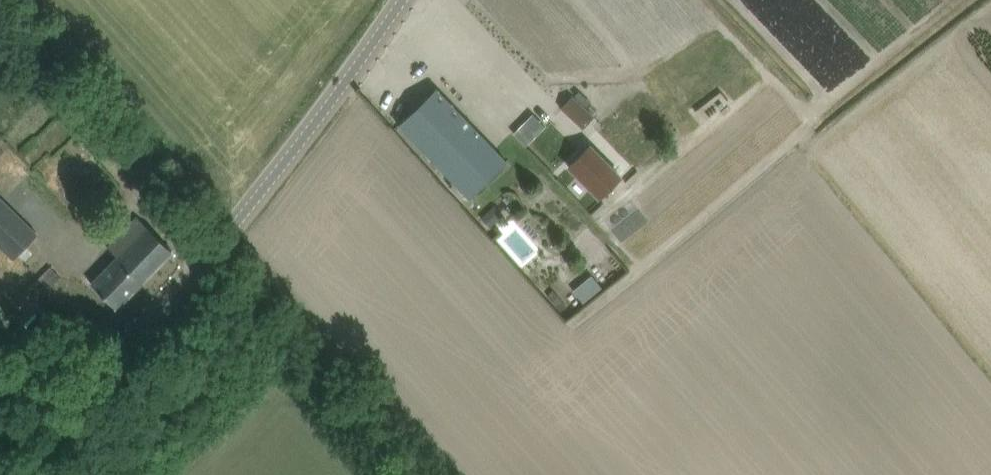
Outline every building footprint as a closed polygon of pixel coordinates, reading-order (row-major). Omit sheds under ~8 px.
[(508,162),(436,89),(399,125),(470,198),(508,162)] [(573,97),(562,109),(583,128),(594,116),(592,115),(586,109),(573,97)] [(527,146),(546,126),(533,114),(514,133),(527,146)] [(569,167),(583,181),(599,197),(621,177),(604,160),(590,145),(569,167)] [(13,260),(38,234),(0,197),(0,247),(13,260)] [(491,226),(502,216),(494,207),(483,217),(491,226)] [(117,309),(173,252),(173,251),(137,215),(107,245),(118,256),(92,283),(117,309)] [(517,220),(506,230),(514,238),(508,244),(531,269),(548,254),(517,220)] [(43,296),(58,281),(61,277),(50,267),(33,283),(32,284),(43,296)]
